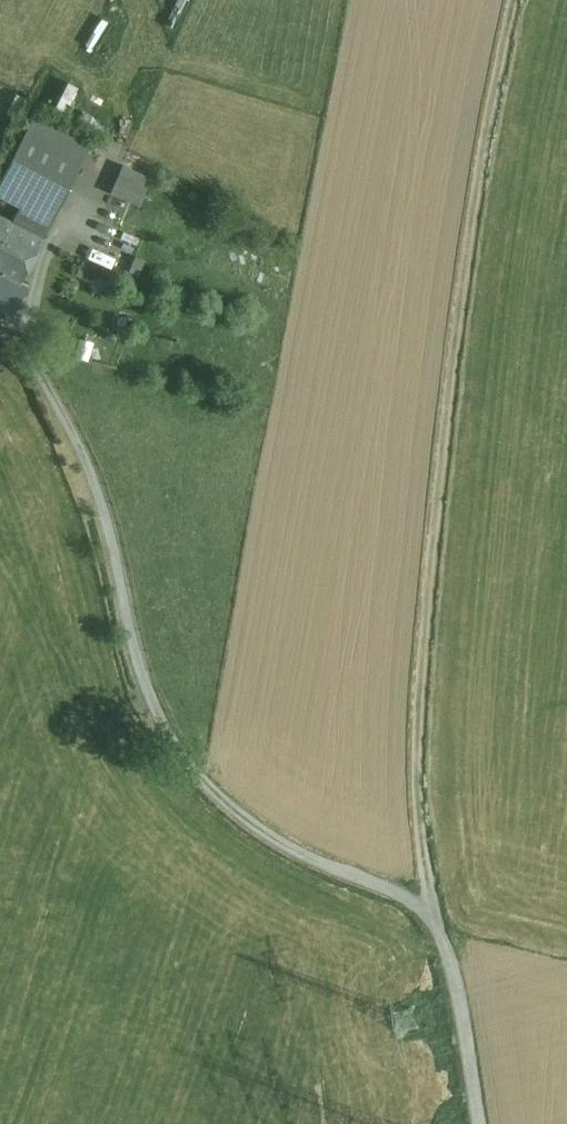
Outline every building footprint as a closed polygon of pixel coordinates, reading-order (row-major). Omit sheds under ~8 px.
[(44,237),(92,145),(34,115),(0,180),(0,199),(18,208),(12,221),(44,237)] [(112,192),(142,204),(154,175),(124,163),(112,192)] [(0,215),(0,276),(19,286),(44,237),(12,221),(0,215)] [(19,286),(0,276),(0,311),(13,317),(27,290),(19,286)]
